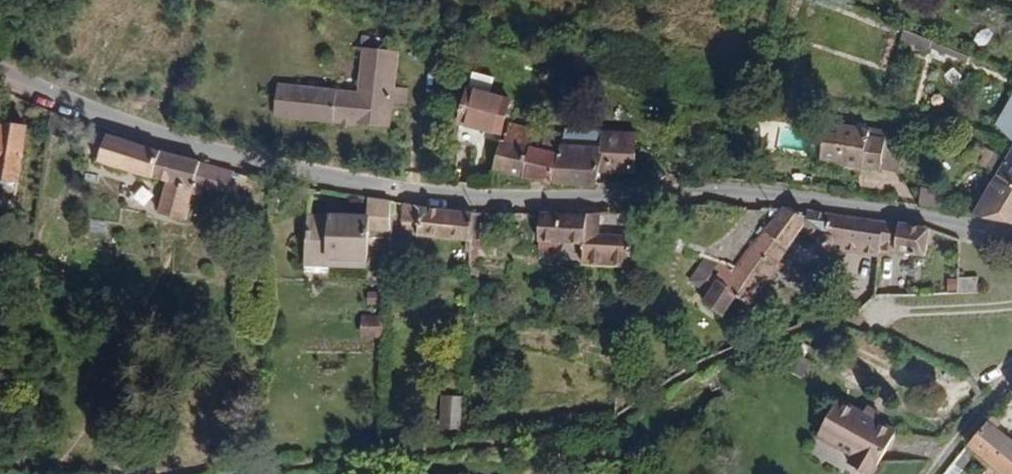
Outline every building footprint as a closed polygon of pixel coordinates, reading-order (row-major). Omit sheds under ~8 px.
[(387,126),(389,103),(407,104),(408,89),(391,88),(394,50),(364,48),(360,93),(279,84),(276,115),(387,126)] [(492,133),(501,97),(482,92),(486,75),(464,70),(450,122),(492,133)] [(872,169),(876,130),(853,128),(853,131),(827,128),(828,121),(816,120),(812,156),(831,158),(830,165),(872,169)] [(530,152),(534,135),(502,127),(497,143),(518,149),(530,152)] [(10,129),(0,128),(0,186),(3,180),(10,129)] [(621,170),(632,132),(556,130),(549,156),(543,179),(543,182),(585,183),(589,166),(621,170)] [(182,187),(187,164),(164,158),(96,136),(87,166),(180,192),(182,187)] [(1010,137),(994,168),(1011,178),(1011,138),(1010,137)] [(512,173),(518,149),(497,143),(494,142),(487,168),(512,173)] [(885,145),(880,169),(902,173),(907,149),(885,145)] [(543,179),(549,156),(530,152),(518,149),(512,173),(543,179)] [(830,165),(831,158),(812,156),(811,163),(830,165)] [(219,196),(220,174),(187,164),(182,187),(219,196)] [(994,168),(969,215),(1011,223),(1011,178),(994,168)] [(935,206),(938,185),(916,182),(913,203),(935,206)] [(358,262),(359,229),(382,230),(382,201),(361,198),(359,216),(321,216),(320,261),(322,261),(358,262)] [(462,258),(466,210),(394,202),(393,223),(408,224),(407,238),(450,243),(449,257),(462,258)] [(739,307),(790,230),(822,245),(831,247),(831,249),(870,258),(871,249),(874,220),(800,209),(796,214),(783,209),(775,206),(769,212),(732,266),(710,260),(699,278),(715,290),(704,307),(719,318),(730,301),(739,307)] [(628,224),(630,208),(578,214),(576,242),(576,259),(623,266),(628,224)] [(639,232),(643,208),(630,208),(628,224),(639,232)] [(576,242),(578,214),(529,214),(531,236),(550,236),(551,241),(576,242)] [(320,261),(321,216),(299,215),(298,266),(322,266),(322,261),(320,261)] [(920,255),(923,227),(874,220),(871,249),(920,255)] [(973,294),(974,276),(955,274),(954,293),(973,294)] [(360,323),(359,337),(381,339),(382,326),(360,323)] [(812,380),(817,366),(800,358),(793,371),(812,380)] [(440,394),(438,425),(459,427),(461,396),(440,394)] [(874,469),(895,426),(836,398),(818,433),(855,451),(852,459),(874,469)] [(981,424),(963,446),(998,473),(1011,473),(1011,472),(1011,448),(981,424)]
